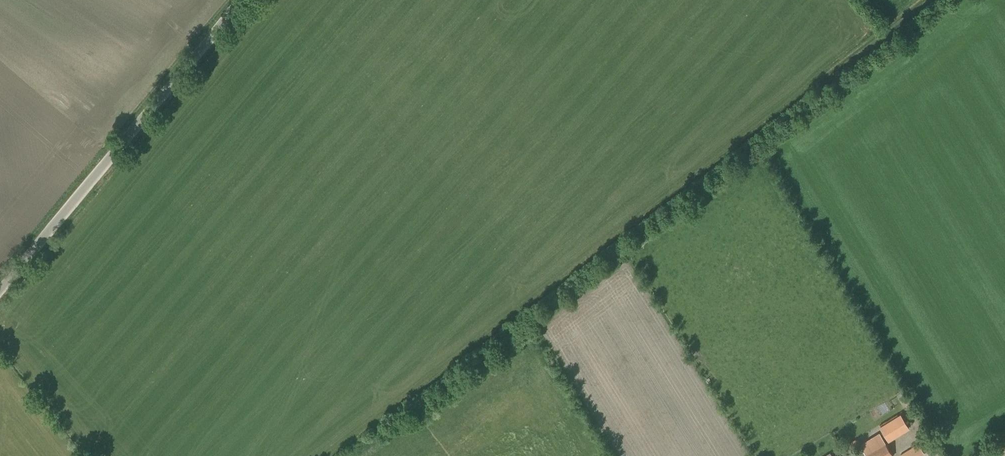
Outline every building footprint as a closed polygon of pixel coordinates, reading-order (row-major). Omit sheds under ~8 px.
[(889,441),(909,428),(900,414),(880,427),(889,441)] [(883,438),(862,451),(865,455),(894,455),(883,438)] [(859,442),(857,439),(856,440),(855,439),(848,443),(851,449),(858,444),(858,443),(859,442)] [(925,454),(918,444),(900,455),(901,455),(921,455),(925,454)]
